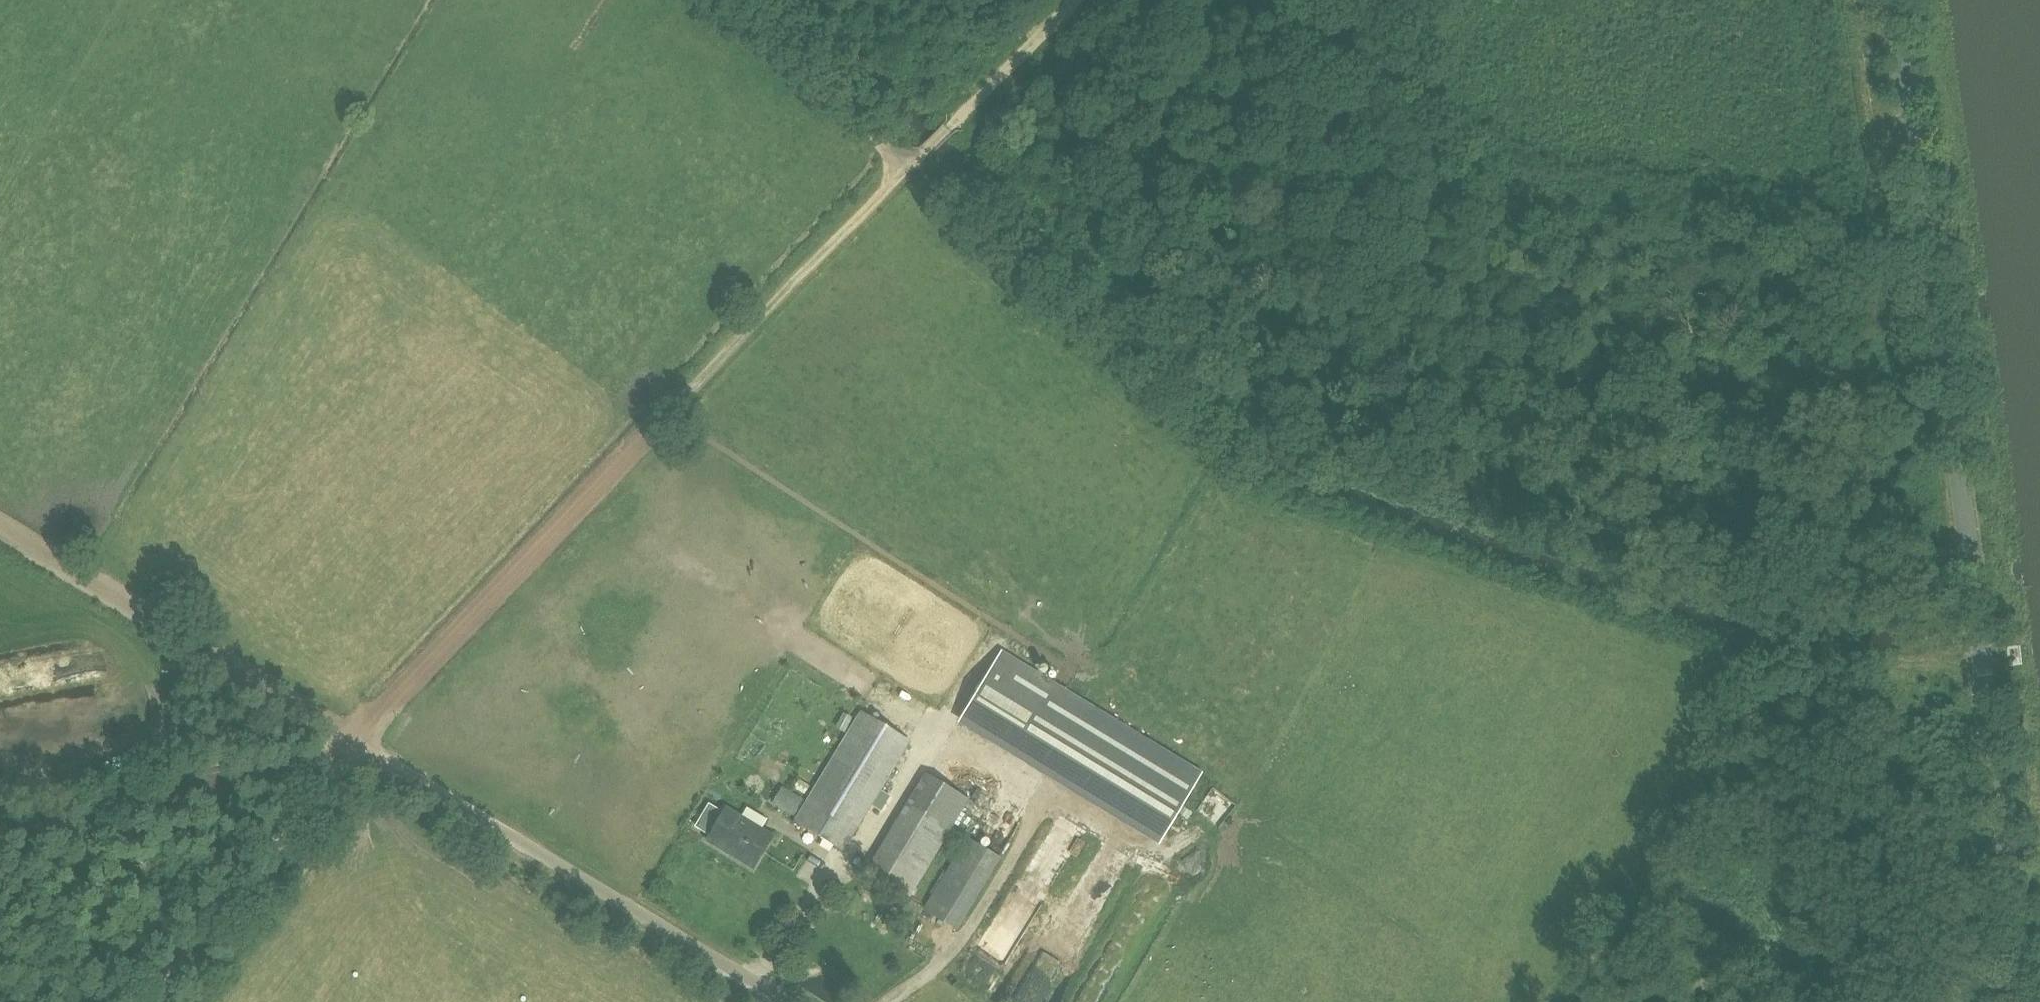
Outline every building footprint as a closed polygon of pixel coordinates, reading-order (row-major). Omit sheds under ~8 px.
[(1190,767),(1000,653),(957,721),(1149,835),(1190,767)] [(908,740),(862,711),(795,822),(842,852),(908,740)] [(969,797),(927,771),(909,803),(951,828),(969,797)] [(951,828),(909,803),(868,871),(910,896),(951,828)] [(726,807),(706,840),(753,868),(773,835),(726,807)] [(968,838),(925,910),(956,928),(999,856),(968,838)] [(1083,895),(1100,897),(1101,886),(1084,885),(1083,895)] [(1102,910),(1093,925),(1103,932),(1113,916),(1102,910)]
